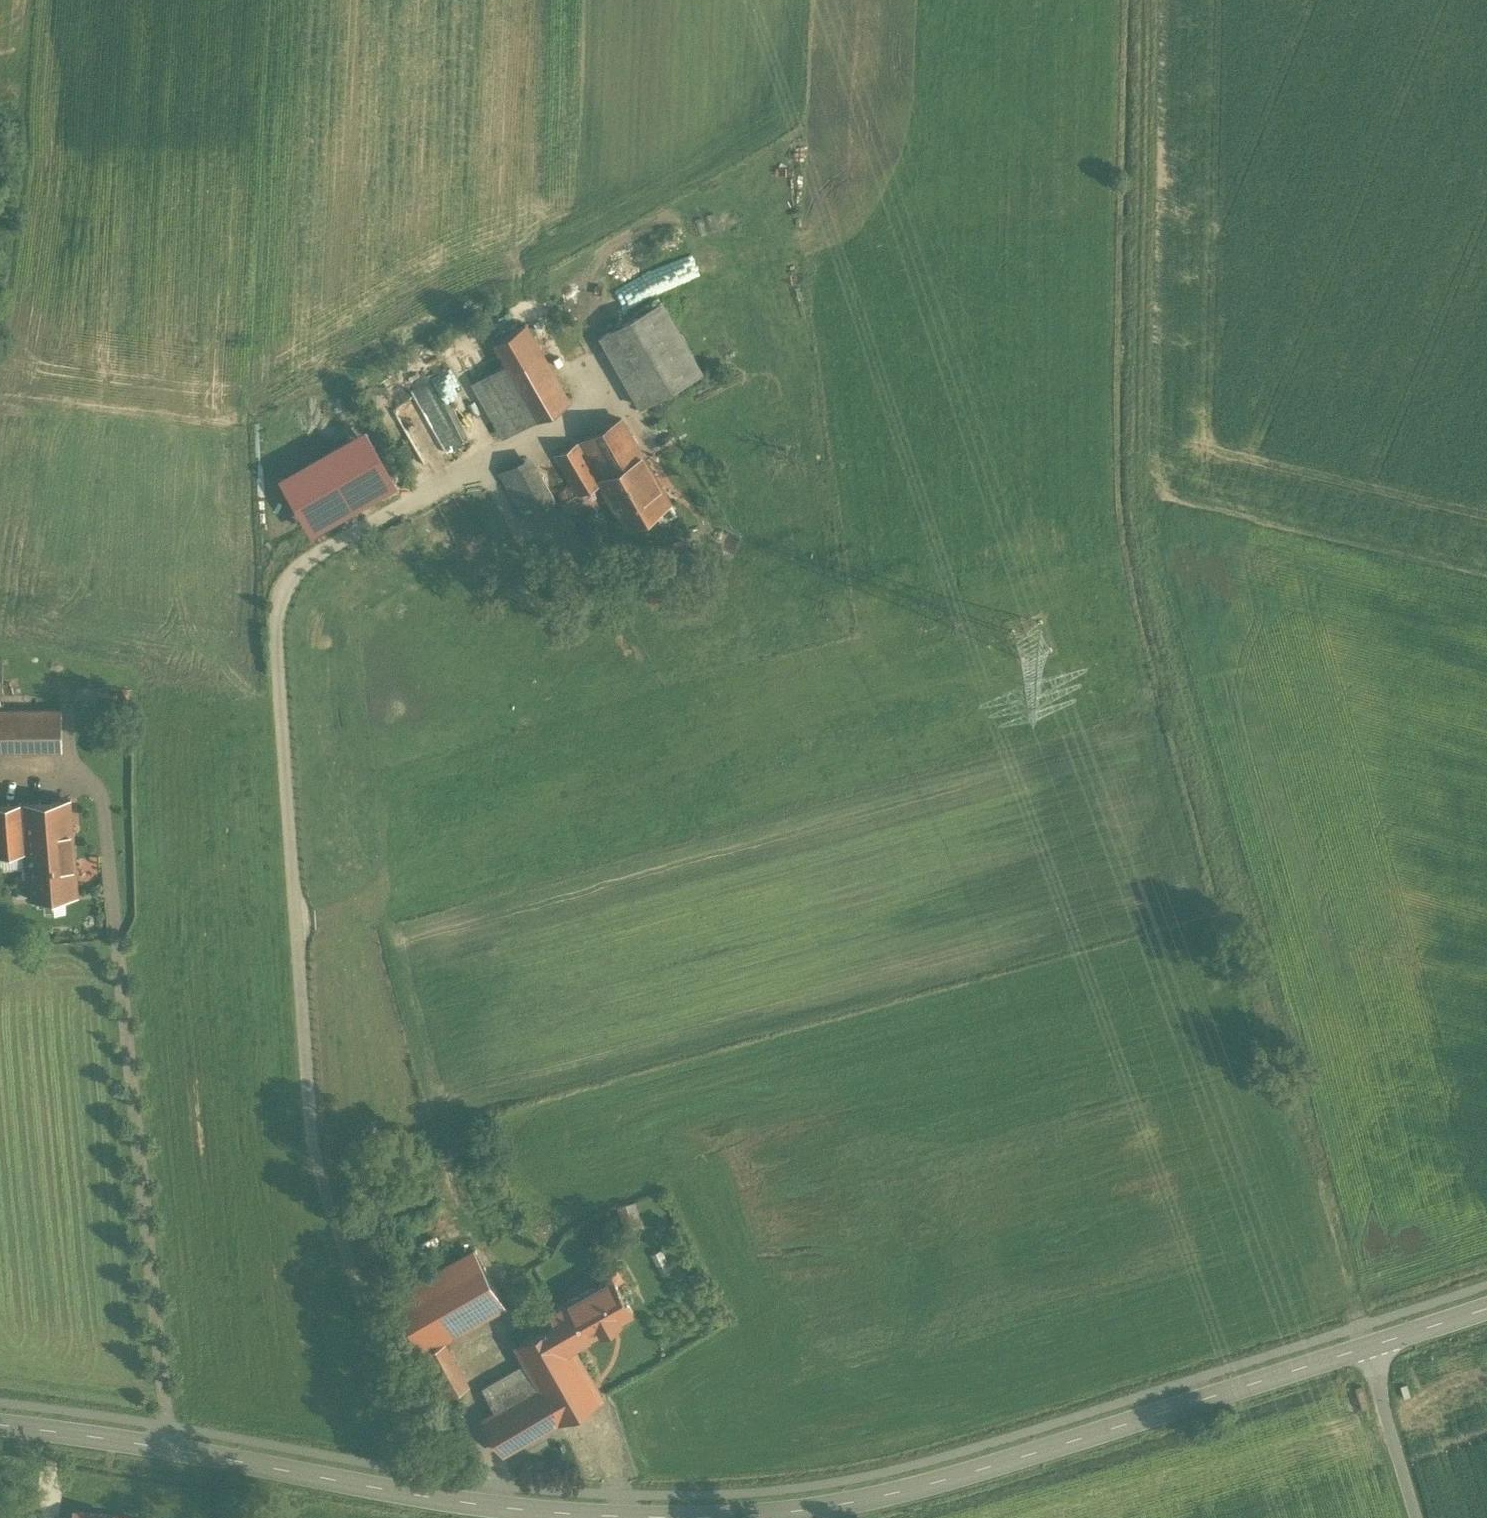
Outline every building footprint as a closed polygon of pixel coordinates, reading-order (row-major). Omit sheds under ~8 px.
[(665,288),(602,321),(641,396),(704,363),(665,288)] [(531,311),(498,331),(542,407),(575,388),(531,311)] [(627,403),(558,441),(582,485),(605,472),(630,516),(676,491),(627,403)] [(398,483),(366,426),(280,475),(312,531),(398,483)] [(561,485),(535,443),(504,462),(529,504),(561,485)] [(0,707),(0,747),(62,747),(62,706),(0,707)] [(0,795),(0,847),(29,846),(32,892),(83,889),(77,790),(0,795)] [(437,1343),(502,1308),(470,1247),(405,1282),(437,1343)] [(638,1315),(614,1269),(545,1305),(554,1321),(517,1341),(528,1361),(490,1381),(506,1412),(492,1419),(506,1446),(608,1392),(582,1344),(638,1315)] [(69,1501),(66,1517),(139,1517),(140,1513),(69,1501)]
